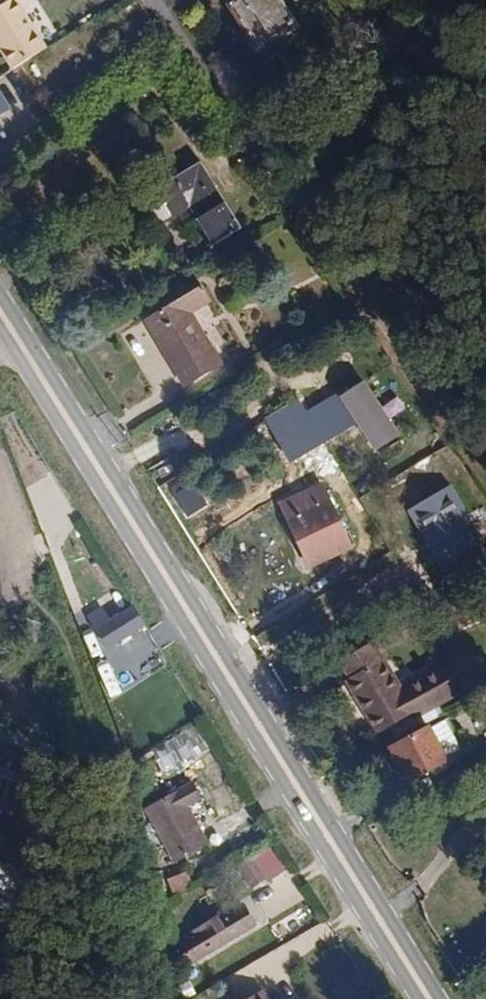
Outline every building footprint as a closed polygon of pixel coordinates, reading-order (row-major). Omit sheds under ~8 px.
[(0,5),(0,44),(16,72),(46,50),(17,0),(7,0),(0,5)] [(297,30),(276,0),(234,0),(240,8),(229,15),(260,57),(297,30)] [(201,157),(132,198),(141,212),(163,199),(172,213),(189,203),(214,242),(242,226),(226,198),(219,202),(202,174),(208,170),(201,157)] [(200,282),(178,295),(188,308),(209,296),(200,282)] [(188,308),(178,295),(145,315),(184,381),(218,360),(188,308)] [(377,455),(403,438),(367,382),(341,398),(377,455)] [(340,453),(315,414),(285,431),(309,472),(340,453)] [(407,512),(443,569),(485,542),(485,540),(450,484),(407,512)] [(371,556),(335,486),(316,495),(319,502),(300,512),(332,576),(371,556)] [(141,623),(129,603),(107,618),(99,606),(86,614),(104,645),(141,623)] [(358,701),(378,689),(371,675),(351,686),(358,701)] [(382,695),(378,689),(358,701),(374,729),(404,713),(391,690),(382,695)] [(440,715),(421,726),(439,758),(458,749),(440,715)] [(439,758),(421,726),(420,725),(382,744),(400,778),(439,758)] [(151,745),(159,769),(198,757),(190,732),(151,745)] [(145,805),(160,832),(192,812),(176,785),(145,805)] [(247,861),(228,872),(240,890),(258,879),(247,861)] [(186,871),(169,877),(174,892),(192,886),(186,871)] [(180,943),(190,959),(249,921),(239,904),(180,943)]
